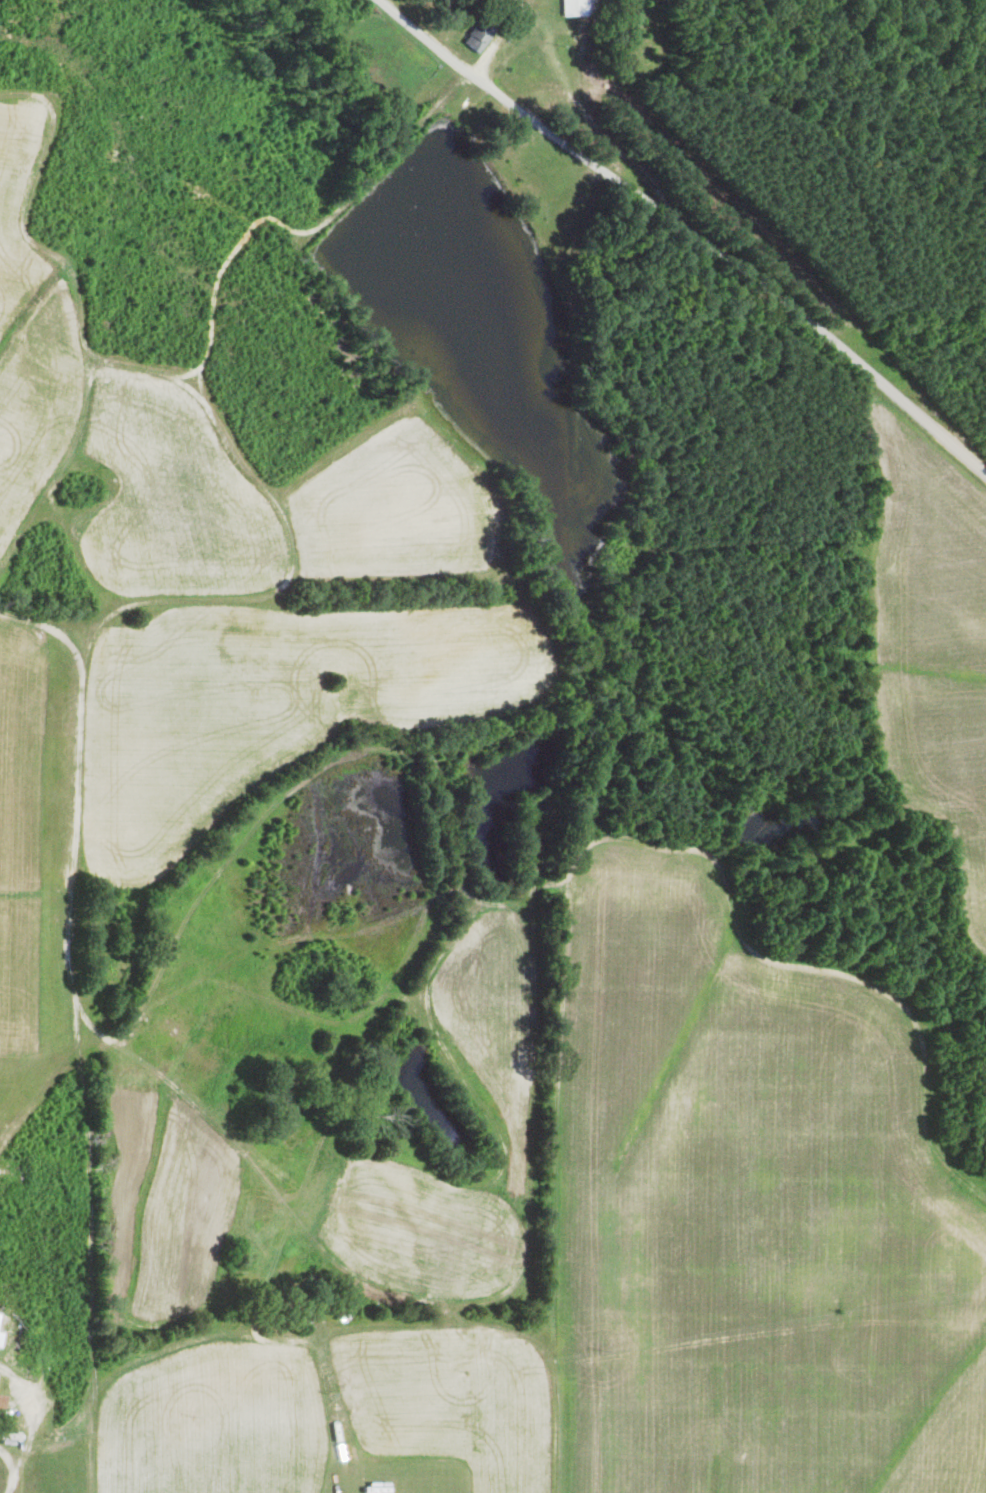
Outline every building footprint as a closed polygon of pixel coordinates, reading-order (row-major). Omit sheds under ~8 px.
[(585,16),(585,0),(558,0),(558,17),(585,16)] [(487,36),(470,25),(458,44),(475,54),(487,36)]
